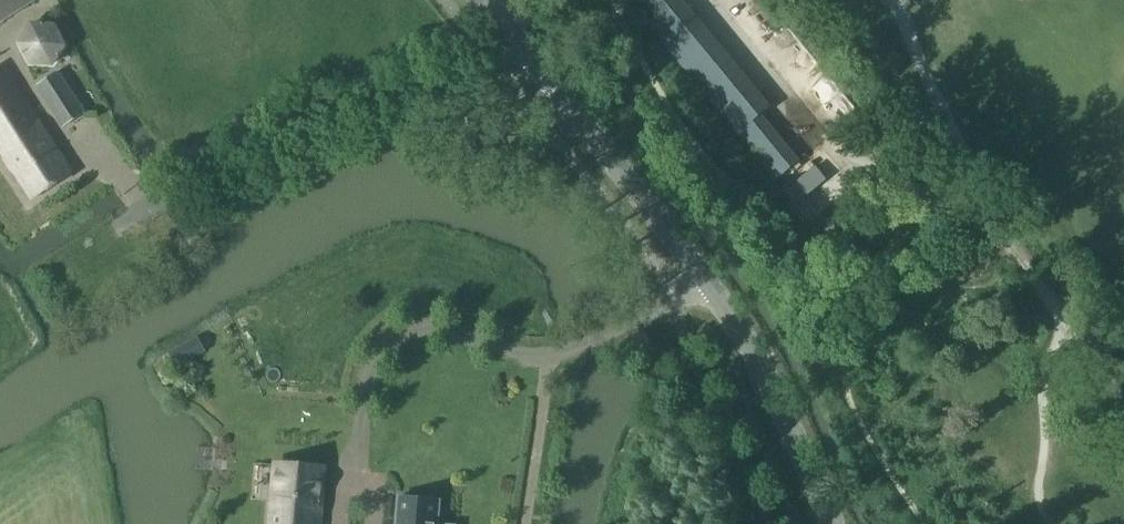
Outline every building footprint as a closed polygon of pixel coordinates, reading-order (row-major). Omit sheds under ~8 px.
[(34,0),(0,0),(0,22),(34,0)] [(738,135),(770,108),(680,0),(642,0),(656,18),(647,25),(738,135)] [(29,64),(52,65),(64,46),(54,27),(31,25),(19,44),(29,64)] [(33,200),(72,174),(1,66),(0,66),(0,150),(33,200)] [(57,72),(35,86),(63,128),(85,114),(57,72)] [(630,341),(639,354),(651,345),(650,344),(642,334),(641,333),(630,341)] [(323,469),(275,465),(270,523),(318,523),(323,469)] [(434,500),(394,497),(392,523),(432,523),(434,500)]
